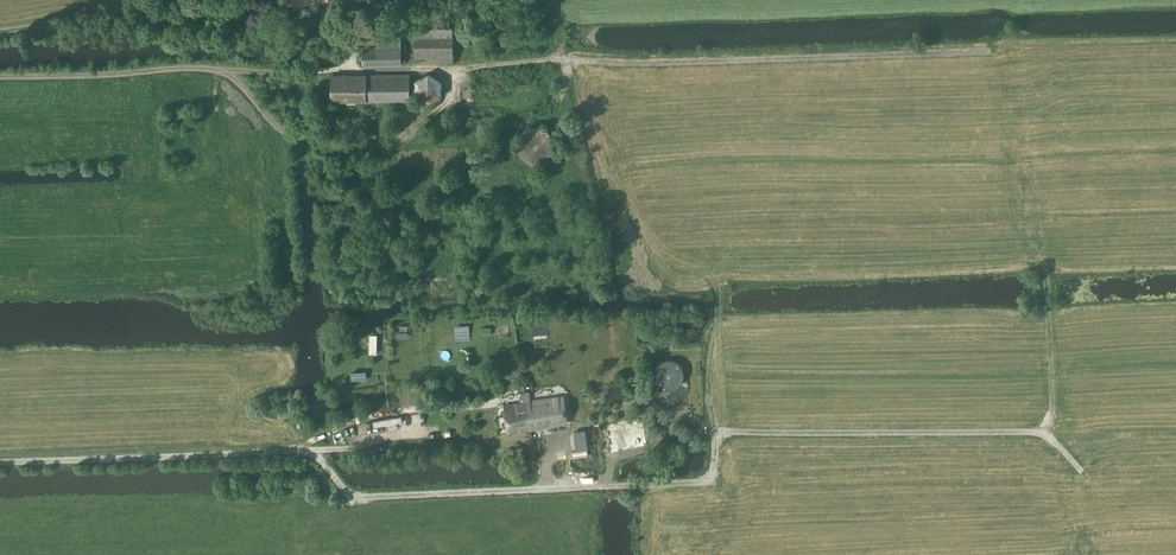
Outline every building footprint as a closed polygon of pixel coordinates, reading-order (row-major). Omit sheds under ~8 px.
[(385,10),(384,0),(357,0),(332,3),(334,16),(385,10)] [(389,9),(410,6),(410,0),(388,0),(389,9)] [(437,62),(454,61),(453,27),(414,28),(415,57),(437,57),(437,62)] [(364,64),(402,64),(402,36),(378,36),(378,48),(364,48),(364,64)] [(442,96),(442,81),(429,72),(415,80),(415,95),(428,103),(442,96)] [(333,101),(410,100),(410,74),(333,74),(333,101)] [(532,163),(537,163),(540,163),(544,162),(547,160),(550,158),(552,156),(554,152),(555,149),(555,146),(555,142),(554,139),(553,136),(551,133),(548,130),(545,129),(540,127),(536,127),(533,127),(530,128),(526,130),(524,132),(521,134),(520,138),(519,141),(518,144),(518,148),(519,151),(521,154),(523,157),(525,160),(528,162),(532,163)] [(666,389),(668,389),(670,389),(673,389),(675,388),(676,387),(678,386),(680,385),(681,384),(682,382),(683,380),(683,379),(684,377),(684,375),(684,374),(684,373),(684,372),(684,371),(683,370),(683,368),(682,366),(681,365),(679,363),(678,362),(676,361),(674,360),(673,360),(672,359),(669,359),(667,359),(665,360),(664,360),(661,361),(660,362),(658,363),(657,365),(656,366),(655,368),(655,369),(655,370),(654,371),(654,372),(654,373),(654,376),(654,377),(654,378),(655,379),(655,380),(656,381),(656,382),(657,383),(658,384),(660,386),(661,387),(663,388),(664,388),(666,389)] [(521,403),(505,405),(509,433),(538,428),(567,422),(564,395),(531,401),(530,391),(525,391),(519,392),(521,403)]
